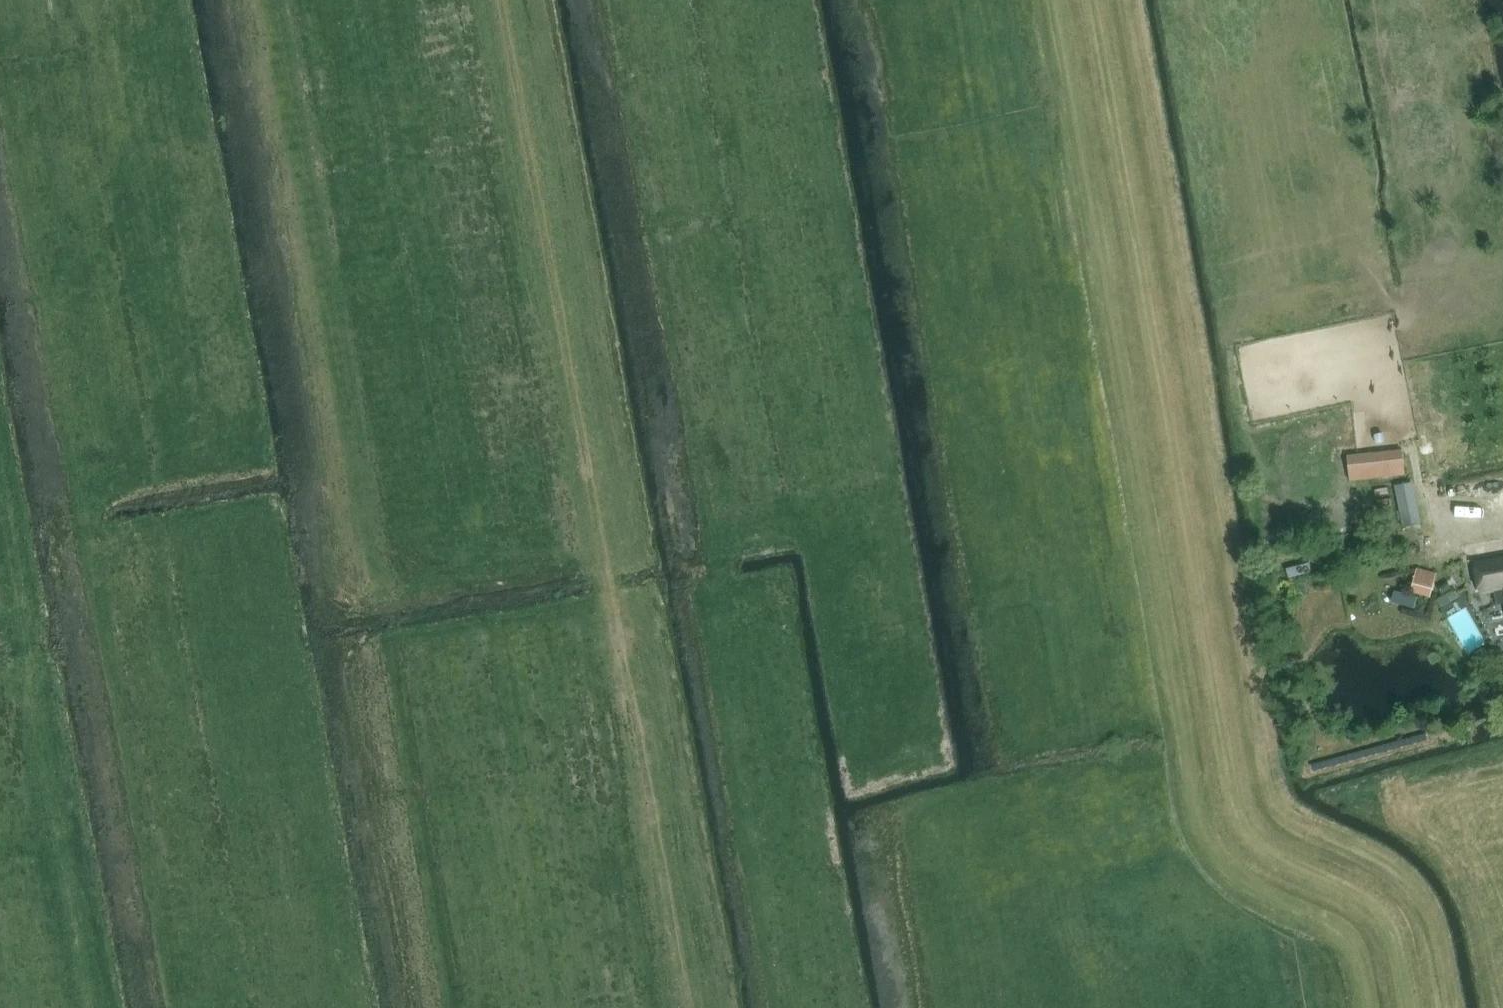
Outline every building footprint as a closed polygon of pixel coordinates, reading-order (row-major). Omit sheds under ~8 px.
[(1405,475),(1402,450),(1357,454),(1360,480),(1405,475)] [(1475,564),(1480,592),(1502,588),(1502,559),(1475,564)] [(1310,561),(1284,566),(1286,575),(1312,569),(1310,561)] [(1433,571),(1415,566),(1409,589),(1427,594),(1433,571)] [(1414,595),(1393,589),(1390,602),(1411,607),(1414,595)] [(1467,605),(1449,615),(1470,651),(1488,641),(1467,605)]
